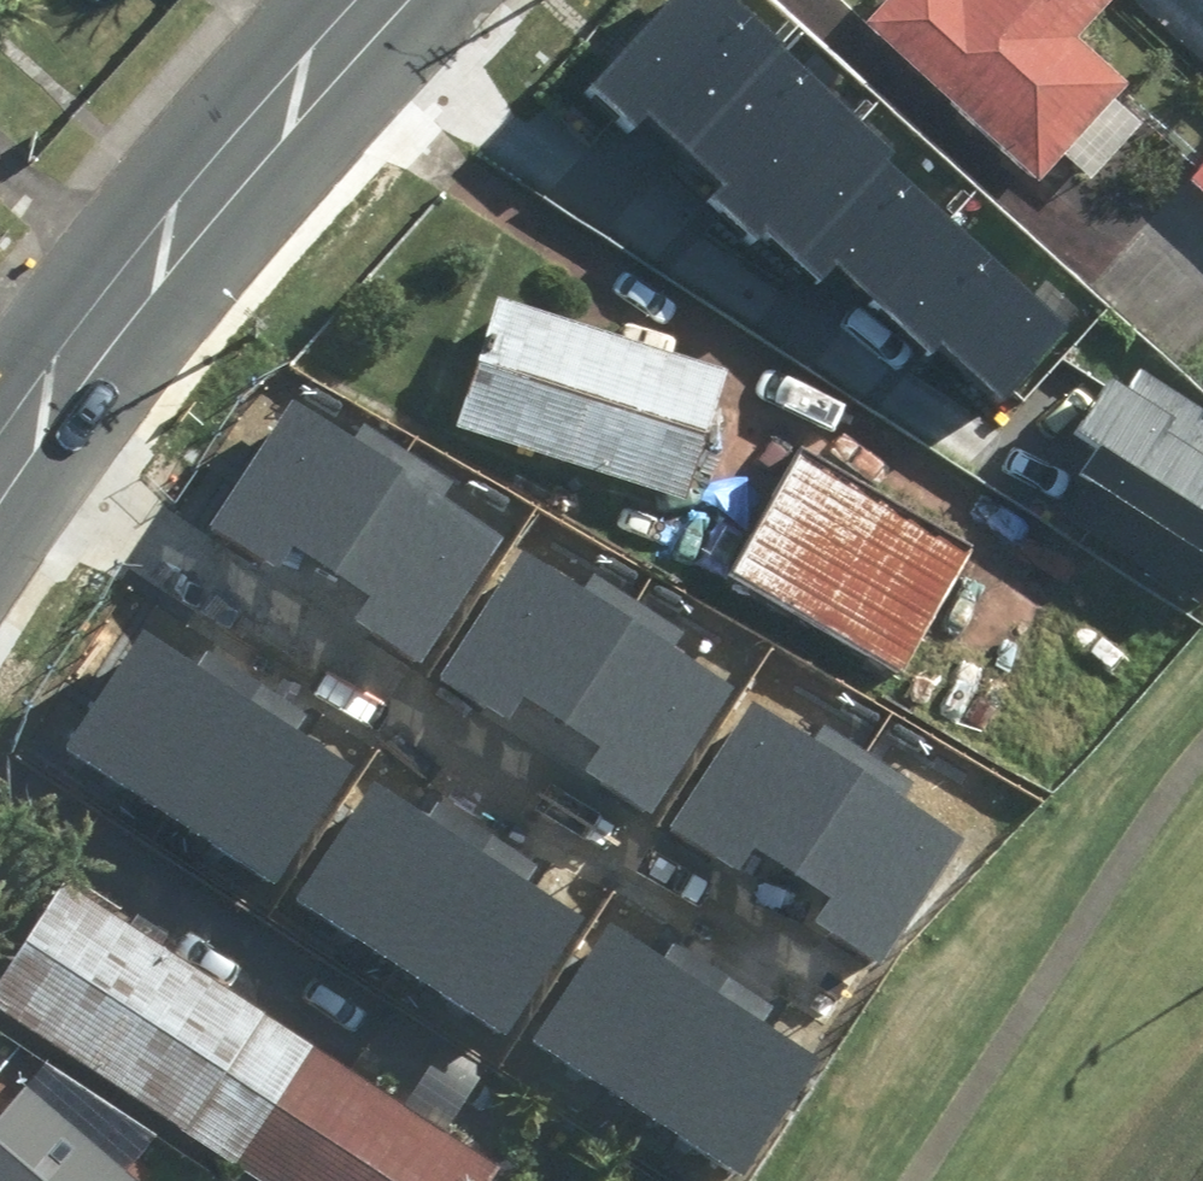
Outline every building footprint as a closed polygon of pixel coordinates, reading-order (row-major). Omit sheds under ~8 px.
[(734,0),(672,0),(593,86),(640,129),(652,115),(685,146),(781,43),(734,0)] [(1045,173),(1133,75),(1080,29),(1107,0),(881,0),(867,15),(1045,173)] [(898,151),(781,43),(685,146),(679,152),(719,189),(711,198),(753,237),(761,228),(796,260),(798,259),(889,161),(898,151)] [(34,135),(58,101),(0,61),(0,112),(34,135)] [(1007,269),(889,161),(798,259),(820,279),(835,263),(931,352),(937,345),(1007,269)] [(1070,328),(1007,269),(937,345),(1001,403),(1070,328)] [(461,416),(692,490),(732,366),(502,291),(461,416)] [(1081,430),(1202,508),(1202,420),(1202,419),(1202,418),(1202,407),(1141,368),(1128,388),(1114,378),(1081,430)] [(352,438),(291,399),(210,523),(279,567),(293,546),(333,573),(410,454),(362,423),(352,438)] [(740,566),(909,663),(979,543),(808,444),(740,566)] [(454,482),(410,454),(333,573),(370,597),(356,618),(423,662),(506,533),(446,494),(454,482)] [(590,589),(529,550),(448,674),(517,718),(531,698),(571,724),(648,605),(600,574),(590,589)] [(692,633),(648,605),(571,724),(608,748),(593,770),(661,813),(744,684),(684,646),(692,633)] [(200,666),(146,631),(71,747),(176,816),(261,685),(209,652),(200,666)] [(307,715),(261,685),(176,816),(279,882),(354,765),(298,729),(307,715)] [(813,741),(752,702),(671,826),(740,871),(754,850),(794,876),(871,757),(823,726),(813,741)] [(915,785),(871,757),(794,876),(831,900),(817,922),(884,965),(967,836),(907,798),(915,785)] [(428,818),(374,783),(299,899),(405,968),(489,837),(437,804),(428,818)] [(535,866),(489,837),(405,968),(507,1033),(583,917),(526,881),(535,866)] [(269,1007),(69,877),(0,982),(0,998),(192,1123),(269,1007)] [(666,960),(612,925),(536,1041),(642,1110),(727,980),(675,946),(666,960)] [(773,1009),(727,980),(642,1110),(745,1176),(820,1060),(763,1023),(773,1009)] [(192,1123),(280,1180),(487,1180),(501,1159),(269,1007),(192,1123)] [(30,1083),(0,1119),(0,1180),(147,1180),(30,1083)]
